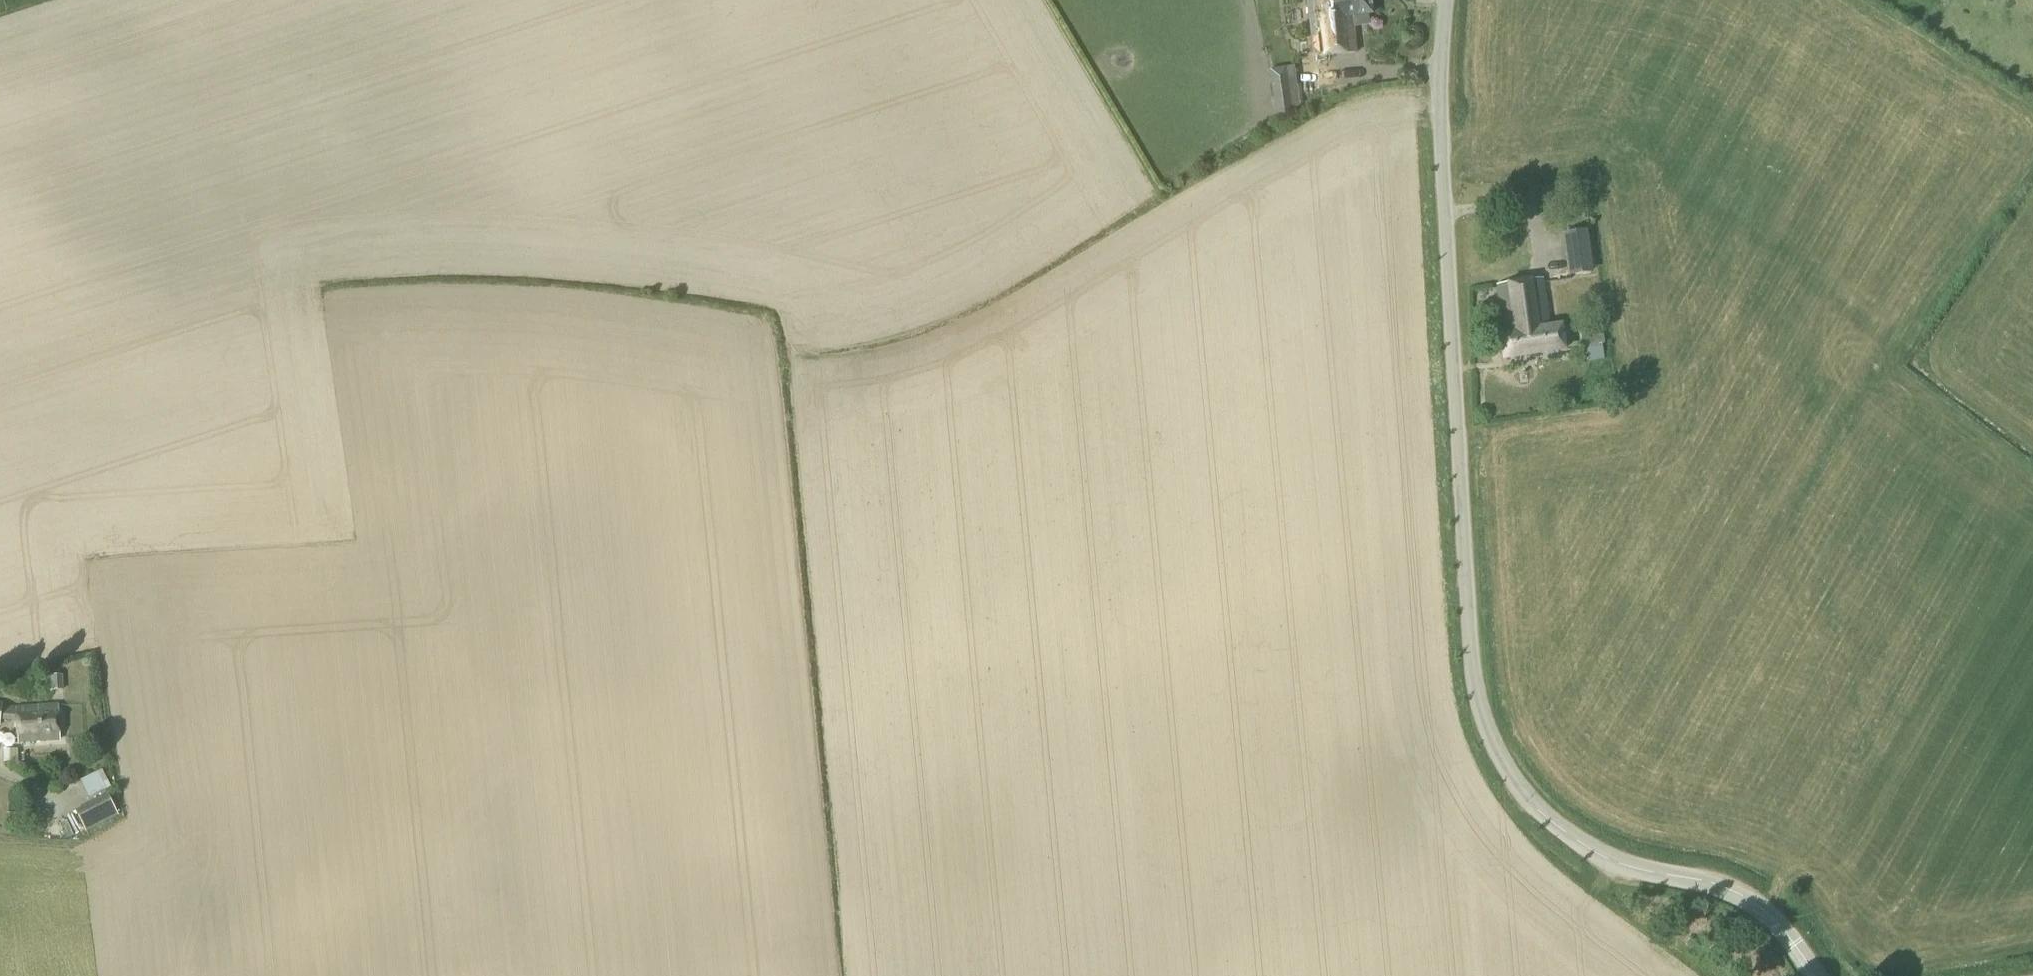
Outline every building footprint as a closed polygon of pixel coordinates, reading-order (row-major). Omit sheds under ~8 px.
[(1369,0),(1306,0),(1307,12),(1310,12),(1313,58),(1355,54),(1352,17),(1371,16),(1369,0)] [(1269,71),(1276,119),(1292,117),(1292,115),(1299,106),(1302,106),(1300,87),(1297,87),(1294,67),(1269,71)] [(1568,278),(1593,274),(1586,231),(1562,235),(1568,278)] [(1549,329),(1541,281),(1497,287),(1504,336),(1501,336),(1505,361),(1565,351),(1561,327),(1549,329)] [(1582,348),(1604,345),(1601,326),(1580,330),(1582,348)] [(51,691),(63,691),(63,675),(50,676),(51,691)] [(1,707),(2,704),(0,704),(0,722),(16,723),(17,742),(58,740),(56,706),(37,707),(15,708),(15,709),(1,707)] [(18,750),(3,750),(4,763),(18,762),(18,750)] [(89,799),(111,788),(102,770),(80,781),(89,799)] [(86,832),(118,816),(107,794),(74,810),(86,832)] [(27,823),(28,815),(15,813),(14,822),(27,823)]
